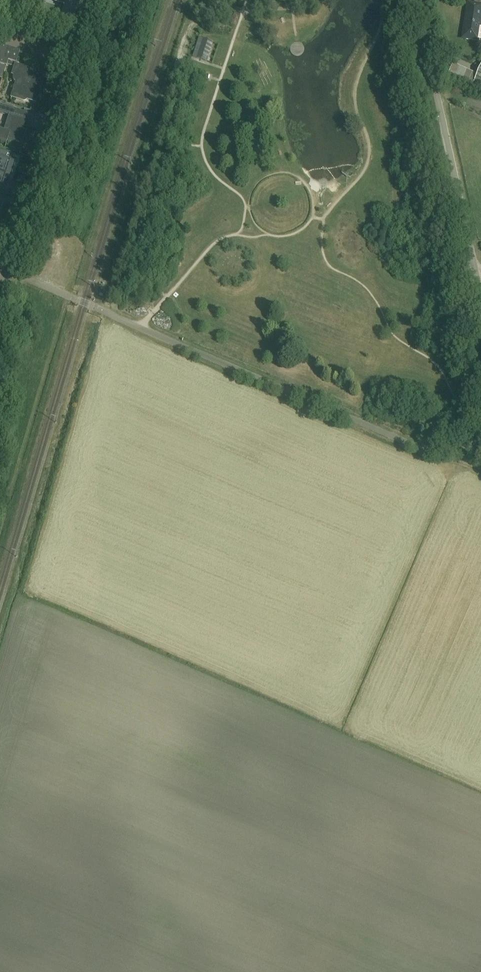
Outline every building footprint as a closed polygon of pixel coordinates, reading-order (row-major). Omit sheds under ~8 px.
[(475,4),(468,3),(464,32),(480,34),(480,23),(480,0),(475,0),(475,4)] [(199,38),(193,57),(197,58),(207,61),(213,42),(199,38)] [(1,45),(0,48),(0,63),(2,64),(2,63),(14,67),(15,62),(16,62),(20,50),(1,45)] [(45,74),(15,65),(12,74),(14,75),(14,77),(13,79),(14,81),(16,82),(11,97),(23,101),(24,101),(26,101),(27,99),(35,102),(39,90),(40,90),(45,74)] [(22,144),(28,126),(25,125),(29,114),(0,105),(0,113),(9,116),(4,131),(0,129),(0,141),(7,144),(8,139),(22,144)] [(1,191),(4,181),(10,182),(14,168),(16,162),(10,160),(12,154),(0,150),(0,191),(1,191)]
